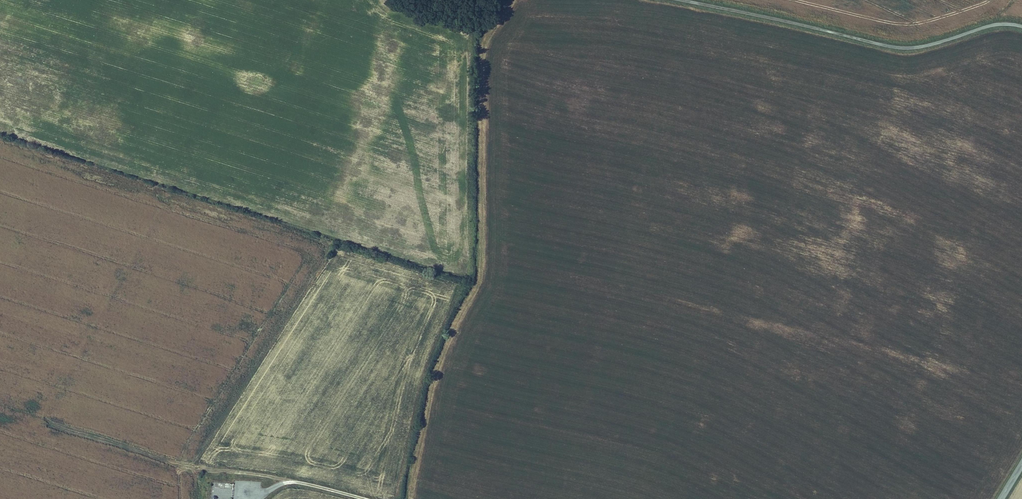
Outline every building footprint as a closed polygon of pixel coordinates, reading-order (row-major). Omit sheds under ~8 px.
[(493,18),(496,8),(491,7),(488,17),(493,18)]
